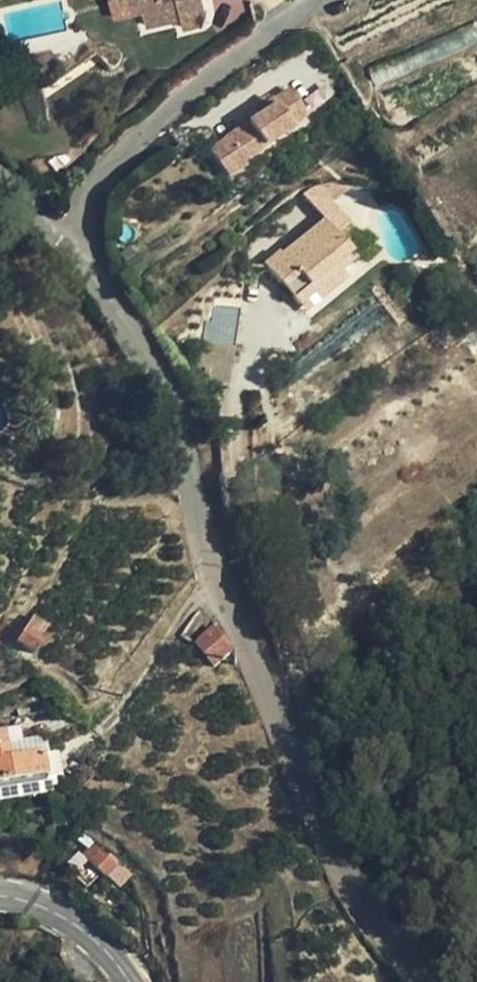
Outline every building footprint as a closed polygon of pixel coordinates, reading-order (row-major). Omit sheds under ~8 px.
[(127,0),(109,0),(114,19),(130,15),(127,0)] [(130,15),(143,12),(147,28),(174,21),(173,16),(180,14),(182,19),(184,29),(201,24),(197,12),(206,10),(203,0),(127,0),(130,15)] [(224,141),(209,151),(226,178),(244,167),(242,162),(293,129),(291,125),(306,115),(290,90),(274,100),(274,98),(254,111),(258,117),(224,140),(224,141)] [(325,182),(322,183),(334,198),(338,202),(342,184),(340,182),(332,181),(330,181),(327,181),(325,182)] [(334,198),(322,183),(314,184),(305,193),(319,210),(334,198)] [(338,204),(338,202),(334,198),(319,210),(325,218),(347,244),(351,221),(338,204)] [(325,218),(282,253),(285,256),(270,269),(300,305),(342,270),(358,257),(347,244),(325,218)] [(285,256),(282,253),(267,265),(270,269),(285,256)] [(342,270),(300,305),(306,313),(348,278),(342,270)] [(208,301),(202,343),(234,349),(240,307),(208,301)] [(234,349),(202,343),(199,359),(231,366),(234,349)] [(32,617),(15,642),(33,654),(43,643),(38,638),(47,628),(32,617)] [(200,648),(213,629),(196,644),(200,648)] [(214,667),(232,653),(213,629),(200,648),(214,667)] [(0,728),(0,745),(9,743),(7,727),(0,728)] [(43,738),(9,743),(12,757),(45,751),(43,738)] [(49,774),(45,751),(12,757),(9,743),(0,745),(0,782),(49,774)] [(94,842),(90,845),(96,851),(89,859),(107,876),(118,865),(94,842)] [(96,851),(90,845),(83,853),(89,859),(96,851)]
